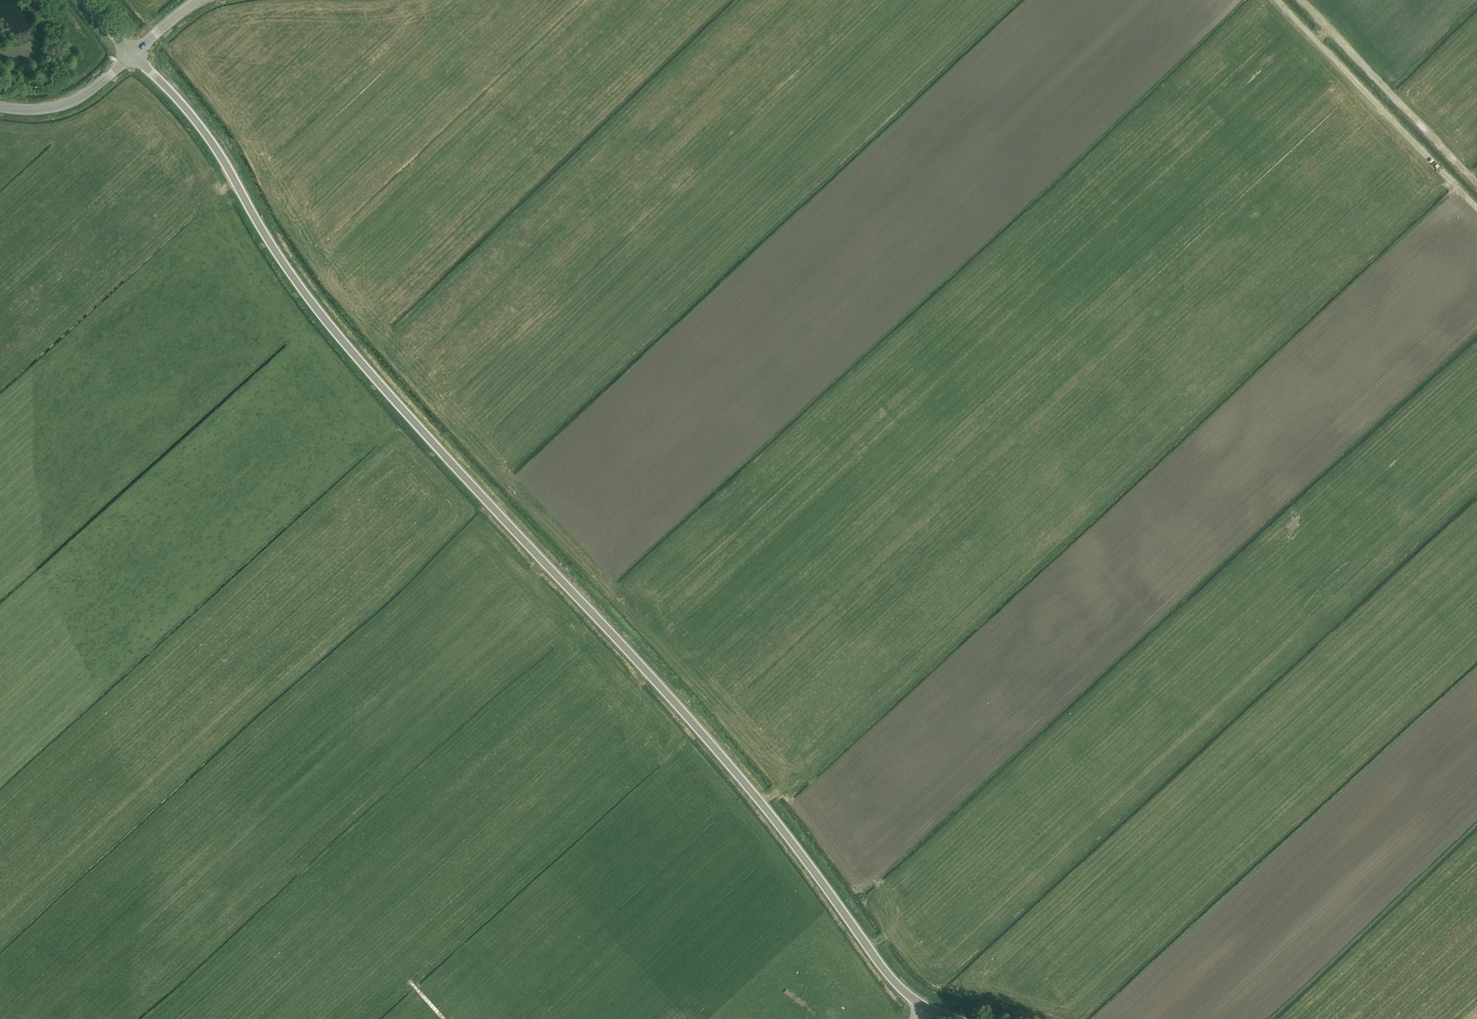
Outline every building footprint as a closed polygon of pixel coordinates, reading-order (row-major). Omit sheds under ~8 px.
[(197,203),(202,200),(197,192),(192,195),(197,203)]
